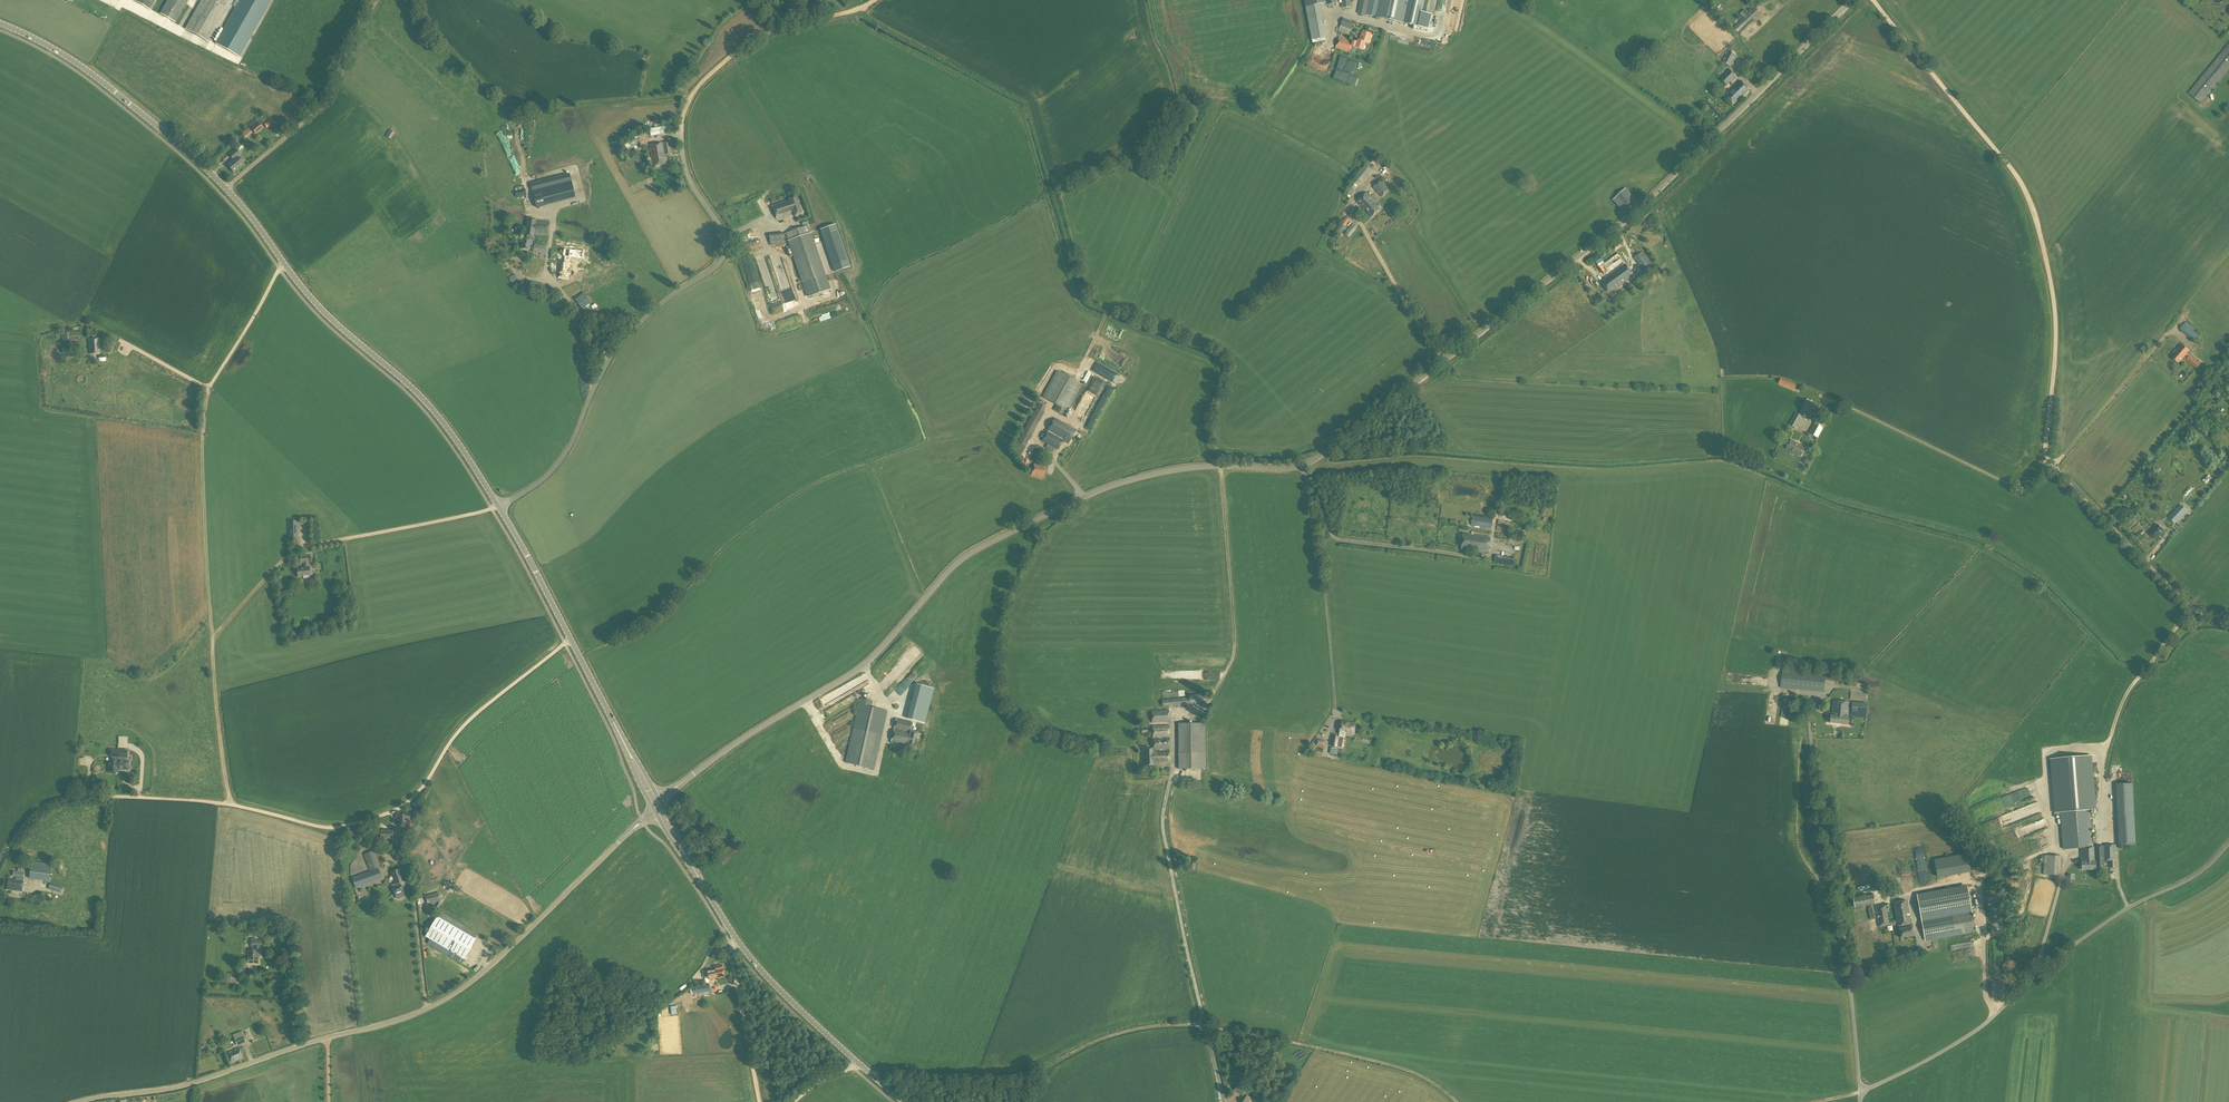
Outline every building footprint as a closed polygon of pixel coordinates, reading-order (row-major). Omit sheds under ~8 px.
[(156,0),(133,0),(133,1),(150,10),(156,0)] [(188,0),(168,0),(160,14),(175,22),(188,0)] [(185,29),(210,43),(234,0),(201,0),(185,29)] [(272,0),(240,0),(215,43),(240,57),(272,0)] [(1357,13),(1418,27),(1418,26),(1422,11),(1424,0),(1360,0),(1357,13)] [(1738,32),(1760,12),(1755,7),(1734,27),(1738,32)] [(1432,14),(1422,11),(1418,26),(1428,28),(1432,14)] [(1351,29),(1353,21),(1343,18),(1341,26),(1351,29)] [(1324,26),(1310,29),(1312,40),(1326,38),(1324,26)] [(1368,44),(1372,34),(1363,31),(1359,40),(1358,40),(1357,42),(1354,41),(1353,42),(1340,37),(1336,48),(1349,52),(1349,53),(1354,55),(1356,48),(1363,50),(1366,43),(1368,44)] [(2228,70),(2228,44),(2188,94),(2201,104),(2228,70)] [(1735,54),(1736,52),(1733,51),(1732,53),(1729,51),(1723,62),(1730,66),(1736,55),(1735,54)] [(1727,86),(1736,77),(1729,70),(1720,79),(1727,86)] [(1741,98),(1750,90),(1740,80),(1732,89),(1733,90),(1726,96),(1734,105),(1741,98)] [(256,135),(263,129),(256,120),(249,126),(256,135)] [(651,136),(669,133),(667,126),(649,129),(651,136)] [(390,140),(394,133),(390,130),(385,136),(390,140)] [(629,151),(638,144),(634,138),(621,146),(624,150),(627,148),(629,151)] [(666,158),(665,155),(672,154),(670,142),(650,145),(653,166),(668,164),(667,158),(666,158)] [(234,172),(243,164),(237,157),(240,154),(236,149),(229,155),(233,159),(230,162),(231,163),(228,166),(234,172)] [(1386,174),(1394,185),(1402,179),(1394,168),(1386,174)] [(532,191),(537,208),(550,205),(548,200),(575,194),(570,173),(555,177),(557,185),(532,191)] [(1364,180),(1357,175),(1345,191),(1351,196),(1364,180)] [(1382,197),(1390,189),(1381,180),(1373,188),(1382,197)] [(523,189),(522,186),(514,188),(517,198),(527,195),(525,188),(523,189)] [(1621,210),(1634,198),(1625,188),(1612,200),(1621,210)] [(1375,202),(1375,201),(1367,192),(1357,201),(1364,210),(1365,209),(1372,217),(1381,209),(1380,209),(1382,207),(1379,204),(1378,205),(1375,202)] [(794,216),(803,213),(797,196),(789,199),(789,200),(773,205),(777,219),(794,214),(794,216)] [(1340,234),(1346,227),(1345,227),(1350,220),(1346,217),(1335,231),(1340,234)] [(524,239),(522,249),(530,250),(531,245),(532,245),(533,241),(535,241),(536,237),(534,237),(534,234),(549,236),(550,222),(536,220),(536,219),(529,218),(527,236),(528,237),(527,240),(524,239)] [(1349,238),(1358,227),(1353,224),(1344,234),(1349,238)] [(830,289),(808,225),(785,233),(786,235),(787,234),(809,297),(830,289)] [(770,246),(785,244),(783,233),(769,234),(770,246)] [(547,246),(534,244),(533,252),(545,254),(547,246)] [(576,247),(564,246),(563,254),(565,254),(565,260),(562,260),(562,269),(561,269),(561,276),(571,276),(571,271),(573,271),(573,266),(571,266),(571,255),(584,255),(584,246),(576,246),(576,247)] [(1644,271),(1653,265),(1643,251),(1634,258),(1644,271)] [(1602,268),(1608,276),(1626,263),(1620,254),(1602,268)] [(774,263),(775,267),(785,262),(783,259),(774,263)] [(1626,264),(1601,282),(1609,293),(1618,286),(1618,287),(1634,276),(1626,264)] [(584,293),(575,299),(582,308),(591,302),(584,293)] [(2194,341),(2198,335),(2195,333),(2197,331),(2185,322),(2180,329),(2194,341)] [(90,354),(99,353),(99,339),(89,340),(90,354)] [(82,342),(69,343),(65,344),(66,347),(62,348),(62,354),(83,352),(82,342)] [(2190,351),(2182,344),(2176,350),(2173,353),(2175,354),(2171,358),(2178,364),(2183,358),(2186,360),(2196,369),(2200,364),(2187,353),(2190,351)] [(1064,416),(1082,385),(1057,371),(1042,397),(1056,405),(1054,410),(1064,416)] [(1794,390),(1796,385),(1781,378),(1778,384),(1794,390)] [(1094,380),(1086,399),(1094,402),(1101,386),(1098,384),(1099,382),(1094,380)] [(1103,413),(1114,385),(1109,383),(1098,411),(1103,413)] [(1809,420),(1816,407),(1806,401),(1799,414),(1796,413),(1789,425),(1795,428),(1802,416),(1809,420)] [(1817,438),(1827,421),(1818,416),(1809,433),(1817,438)] [(1068,444),(1076,430),(1055,418),(1048,431),(1047,431),(1042,441),(1058,449),(1063,441),(1068,444)] [(1800,456),(1805,447),(1791,440),(1786,448),(1800,456)] [(1041,461),(1043,453),(1034,451),(1032,458),(1041,461)] [(1043,479),(1047,466),(1034,463),(1031,476),(1043,479)] [(2212,479),(2209,475),(2203,480),(2206,484),(2212,479)] [(2187,511),(2181,504),(2169,517),(2175,524),(2187,511)] [(2158,513),(2162,516),(2168,510),(2165,507),(2158,513)] [(1492,528),(1493,519),(1473,517),(1472,526),(1492,528)] [(289,538),(298,538),(297,521),(289,521),(289,538)] [(2156,540),(2164,531),(2158,525),(2150,533),(2156,540)] [(1488,552),(1490,537),(1464,533),(1461,549),(1467,550),(1467,549),(1488,552)] [(1498,538),(1491,539),(1494,550),(1500,548),(1498,538)] [(304,568),(297,569),(298,578),(302,578),(302,577),(310,576),(309,567),(308,567),(308,562),(309,562),(308,555),(299,556),(300,563),(304,563),(304,568)] [(1513,566),(1514,558),(1496,555),(1495,563),(1513,566)] [(879,672),(882,674),(887,668),(884,665),(879,672)] [(1824,692),(1826,674),(1782,670),(1781,688),(1824,692)] [(925,724),(934,688),(916,684),(907,719),(925,724)] [(1162,706),(1205,703),(1204,694),(1189,695),(1189,698),(1162,700),(1162,706)] [(873,769),(887,711),(871,707),(873,701),(861,698),(845,762),(873,769)] [(1848,716),(1849,702),(1834,701),(1832,715),(1831,715),(1830,722),(1848,724),(1849,716),(1848,716)] [(1867,718),(1868,704),(1852,702),(1851,717),(1867,718)] [(849,719),(855,716),(851,709),(843,714),(845,717),(847,716),(849,719)] [(1152,723),(1169,722),(1168,710),(1152,711),(1152,723)] [(911,731),(913,722),(897,718),(891,742),(908,746),(914,748),(918,732),(911,731)] [(1356,723),(1341,720),(1339,733),(1346,734),(1354,736),(1356,723)] [(1178,769),(1206,769),(1205,723),(1178,724),(1178,769)] [(1146,766),(1152,765),(1152,764),(1170,764),(1169,726),(1152,726),(1153,748),(1146,748),(1146,766)] [(1343,748),(1344,739),(1340,738),(1341,737),(1333,736),(1331,746),(1343,748)] [(1324,748),(1325,742),(1325,741),(1318,739),(1317,740),(1315,747),(1324,748)] [(1322,757),(1324,748),(1315,747),(1314,756),(1322,757)] [(127,758),(127,750),(111,750),(111,757),(113,757),(113,760),(109,760),(109,772),(117,772),(118,769),(128,770),(129,761),(124,761),(124,758),(127,758)] [(2092,755),(2050,759),(2050,760),(2054,813),(2054,815),(2060,815),(2063,850),(2081,848),(2092,847),(2092,846),(2089,810),(2096,810),(2095,800),(2092,755)] [(2118,845),(2135,845),(2133,780),(2119,781),(2119,796),(2116,796),(2118,845)] [(382,839),(393,839),(393,838),(394,838),(394,836),(397,836),(397,827),(393,827),(393,830),(382,830),(382,839)] [(737,852),(736,852),(729,845),(716,858),(724,866),(737,852)] [(2092,847),(2081,848),(2082,869),(2104,868),(2103,860),(2116,859),(2115,845),(2092,846),(2092,847)] [(370,870),(378,867),(372,851),(365,854),(370,870)] [(1936,877),(1970,872),(1968,854),(1934,859),(1936,877)] [(2044,855),(2043,874),(2059,875),(2060,856),(2044,855)] [(1196,858),(1187,857),(1186,864),(1189,864),(1189,868),(1195,869),(1195,865),(1196,858)] [(49,881),(51,871),(44,870),(44,866),(30,865),(29,879),(49,881)] [(356,888),(382,878),(378,868),(352,878),(356,888)] [(405,881),(401,869),(391,873),(395,884),(392,885),(397,899),(405,896),(400,883),(405,881)] [(22,890),(23,880),(9,878),(7,889),(12,890),(12,889),(22,890)] [(60,892),(62,887),(50,883),(48,889),(60,892)] [(1926,940),(1975,932),(1967,887),(1918,895),(1926,940)] [(428,904),(441,901),(439,892),(426,896),(428,904)] [(1855,908),(1875,904),(1874,894),(1853,898),(1855,908)] [(1911,924),(1907,901),(1893,903),(1896,919),(1889,921),(1886,904),(1876,906),(1879,927),(1897,924),(1898,926),(1899,926),(1901,937),(1914,935),(1912,926),(1912,924),(1911,924)] [(477,933),(440,912),(434,922),(431,921),(430,923),(433,925),(431,929),(427,927),(426,929),(429,931),(426,937),(464,959),(476,939),(474,938),(477,933)] [(268,939),(268,929),(265,929),(265,931),(262,931),(262,933),(260,933),(260,938),(268,939)] [(260,947),(260,940),(256,940),(256,938),(251,938),(251,940),(251,946),(252,946),(251,950),(248,950),(248,958),(246,958),(246,959),(246,961),(246,962),(248,962),(248,963),(258,963),(258,947),(260,947)] [(1974,948),(1973,942),(1951,946),(1952,952),(1974,948)] [(2035,968),(2036,960),(2027,958),(2026,967),(2035,968)] [(707,975),(705,976),(706,981),(709,981),(709,979),(725,976),(723,968),(722,964),(714,966),(715,970),(707,971),(707,975)] [(690,988),(687,991),(688,996),(711,991),(709,984),(690,988)] [(237,1045),(246,1042),(243,1035),(234,1039),(237,1045)] [(232,1062),(242,1058),(238,1048),(228,1053),(232,1062)] [(1242,1095),(1246,1089),(1239,1084),(1235,1090),(1242,1095)]
